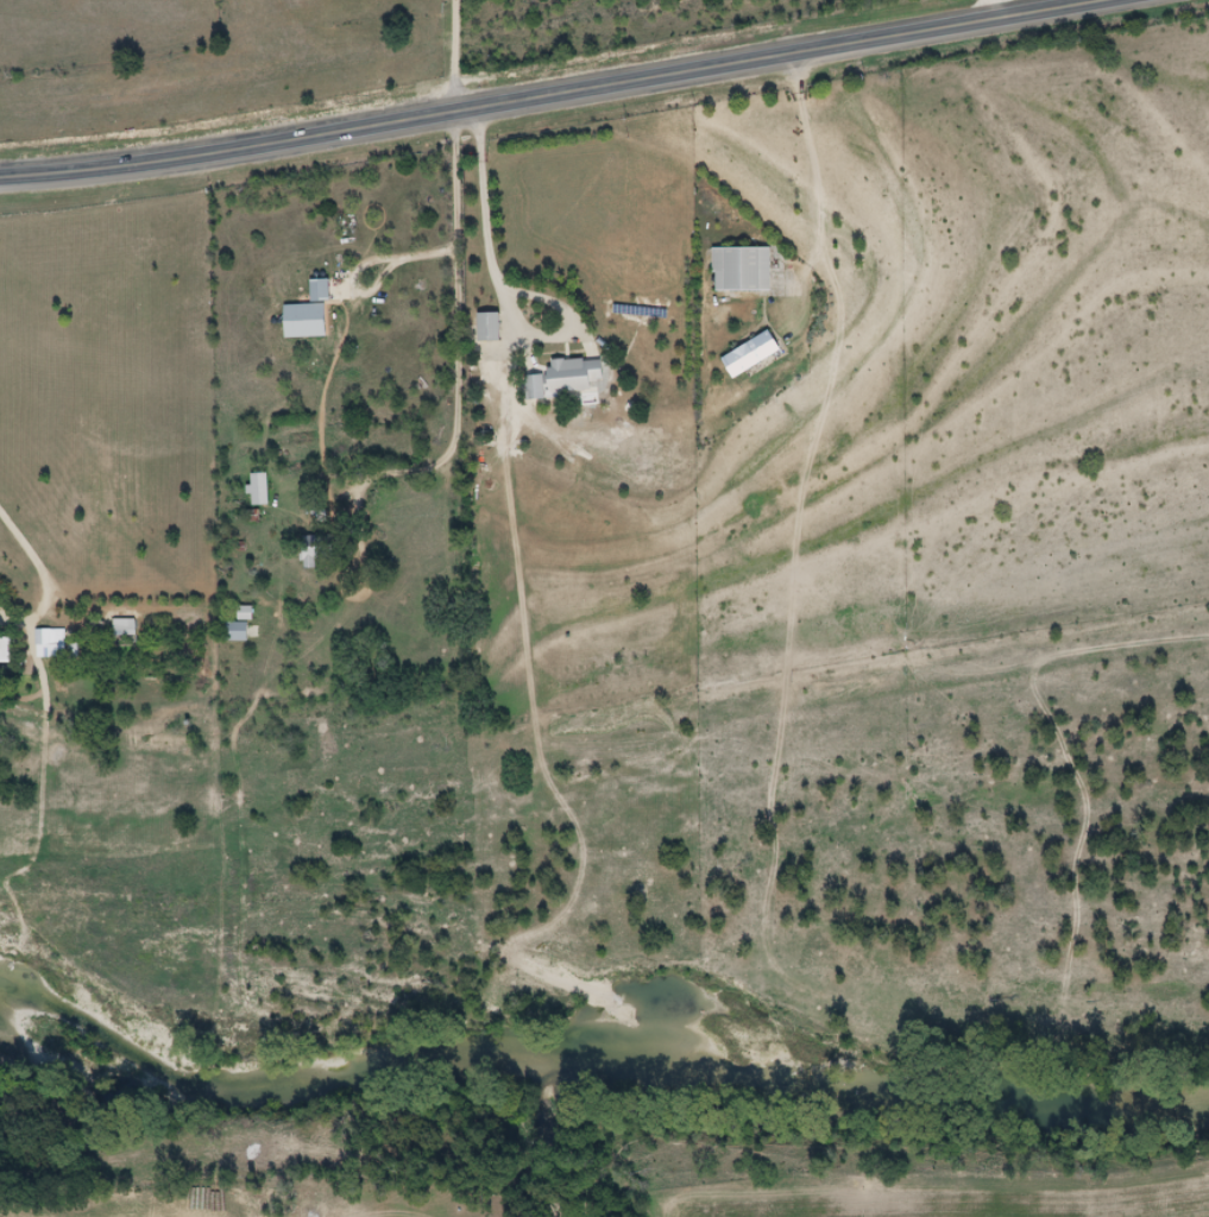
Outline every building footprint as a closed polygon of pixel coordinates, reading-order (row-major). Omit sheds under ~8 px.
[(708,250),(708,292),(767,292),(767,250),(708,250)] [(281,340),(326,339),(325,282),(309,282),(309,306),(281,306),(281,340)] [(494,316),(474,316),(474,342),(494,342),(494,316)] [(727,380),(776,352),(765,332),(716,360),(727,380)] [(522,377),(523,401),(599,396),(597,360),(541,363),(541,376),(522,377)] [(247,506),(266,506),(266,474),(247,474),(247,506)] [(329,536),(303,536),(303,560),(329,560),(329,536)] [(134,620),(113,620),(113,636),(134,635),(134,620)] [(223,642),(247,642),(247,623),(223,623),(223,642)] [(63,658),(63,630),(33,630),(33,658),(63,658)] [(9,662),(9,638),(0,638),(0,662),(9,662)]
